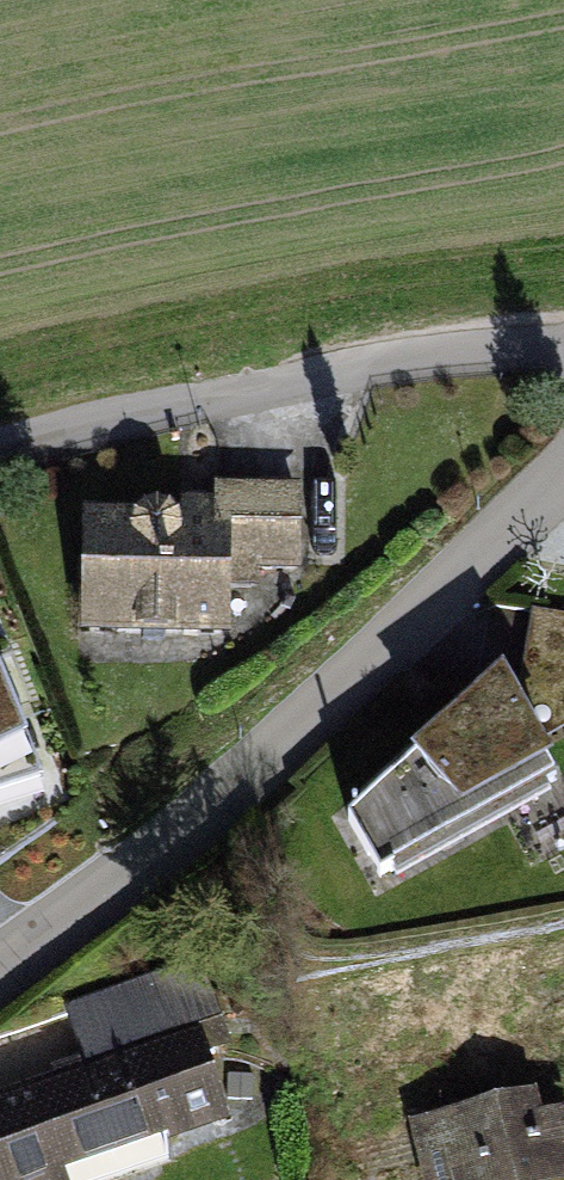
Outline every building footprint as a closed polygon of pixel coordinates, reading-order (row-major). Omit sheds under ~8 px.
[(293,585),(294,488),(193,486),(193,530),(73,528),(71,650),(218,652),(219,584),(293,585)] [(472,705),(344,827),(372,900),(542,797),(529,758),(563,734),(563,626),(489,611),(472,705)] [(0,673),(0,769),(33,753),(0,673)] [(200,1042),(0,1099),(0,1179),(109,1179),(229,1142),(200,1042)] [(533,1102),(410,1130),(422,1179),(563,1179),(563,1127),(540,1133),(533,1102)]
